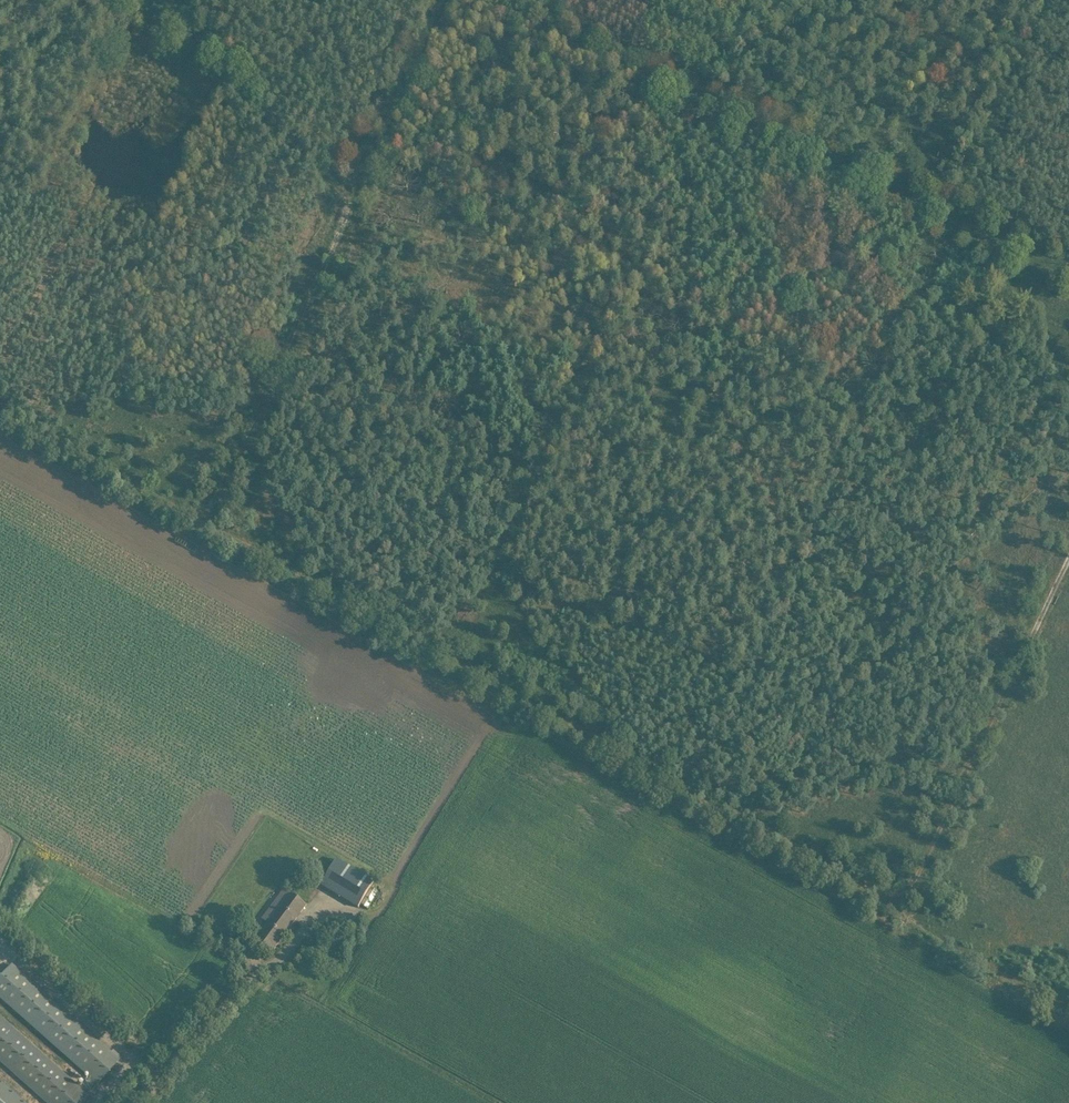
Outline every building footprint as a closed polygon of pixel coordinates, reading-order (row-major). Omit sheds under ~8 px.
[(374,881),(338,859),(321,887),(358,908),(374,881)] [(361,905),(367,909),(378,892),(371,888),(361,905)] [(268,924),(264,930),(257,940),(272,951),(306,906),(285,890),(262,920),(268,924)] [(119,1061),(111,1054),(12,965),(0,978),(0,999),(89,1078),(79,1089),(0,1019),(0,1062),(46,1102),(81,1102),(119,1061)] [(0,1082),(0,1102),(24,1102),(0,1082)]
